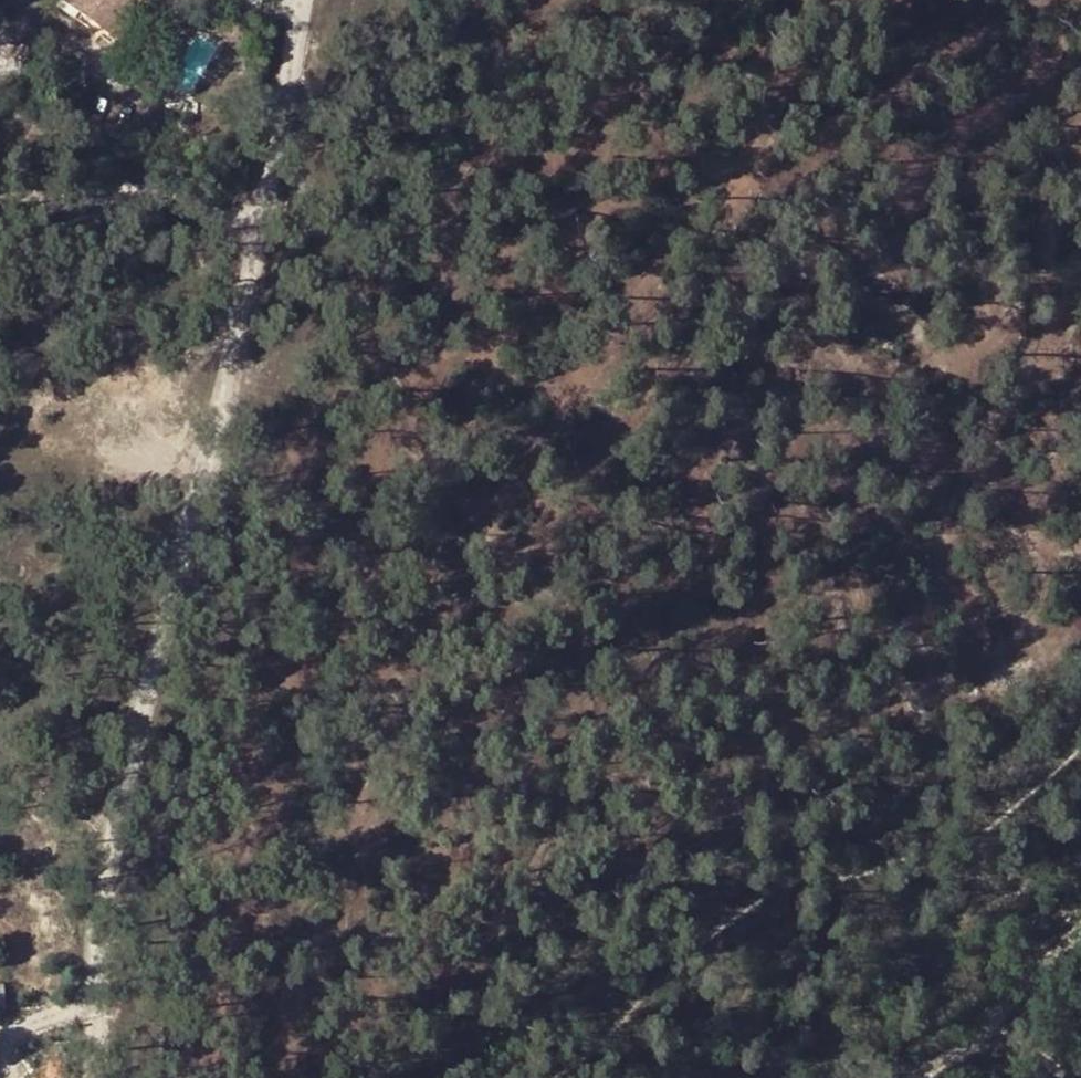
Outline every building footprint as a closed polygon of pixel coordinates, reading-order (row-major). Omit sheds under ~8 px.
[(65,2),(90,20),(106,0),(66,0),(65,2)] [(150,3),(145,0),(110,0),(110,1),(108,0),(106,0),(90,20),(121,42),(150,3)]
